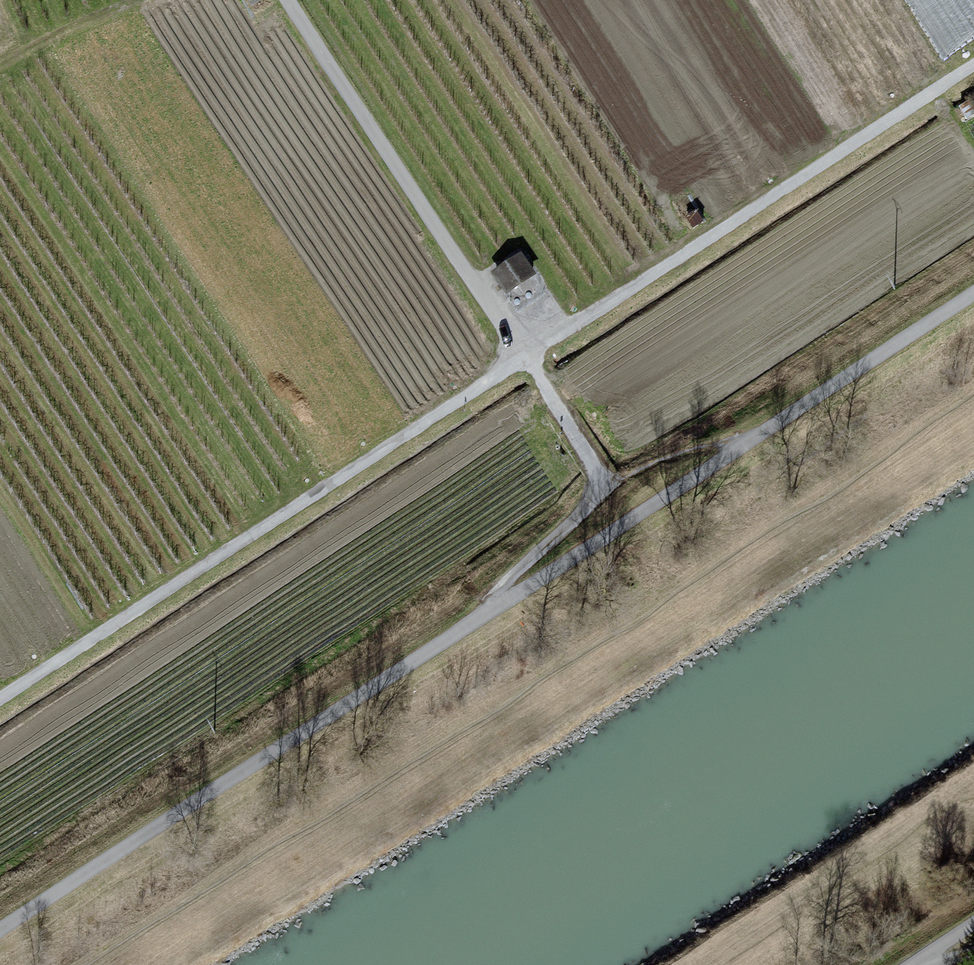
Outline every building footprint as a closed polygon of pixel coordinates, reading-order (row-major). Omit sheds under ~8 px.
[(518,255),(489,275),(504,297),(533,278),(518,255)]
